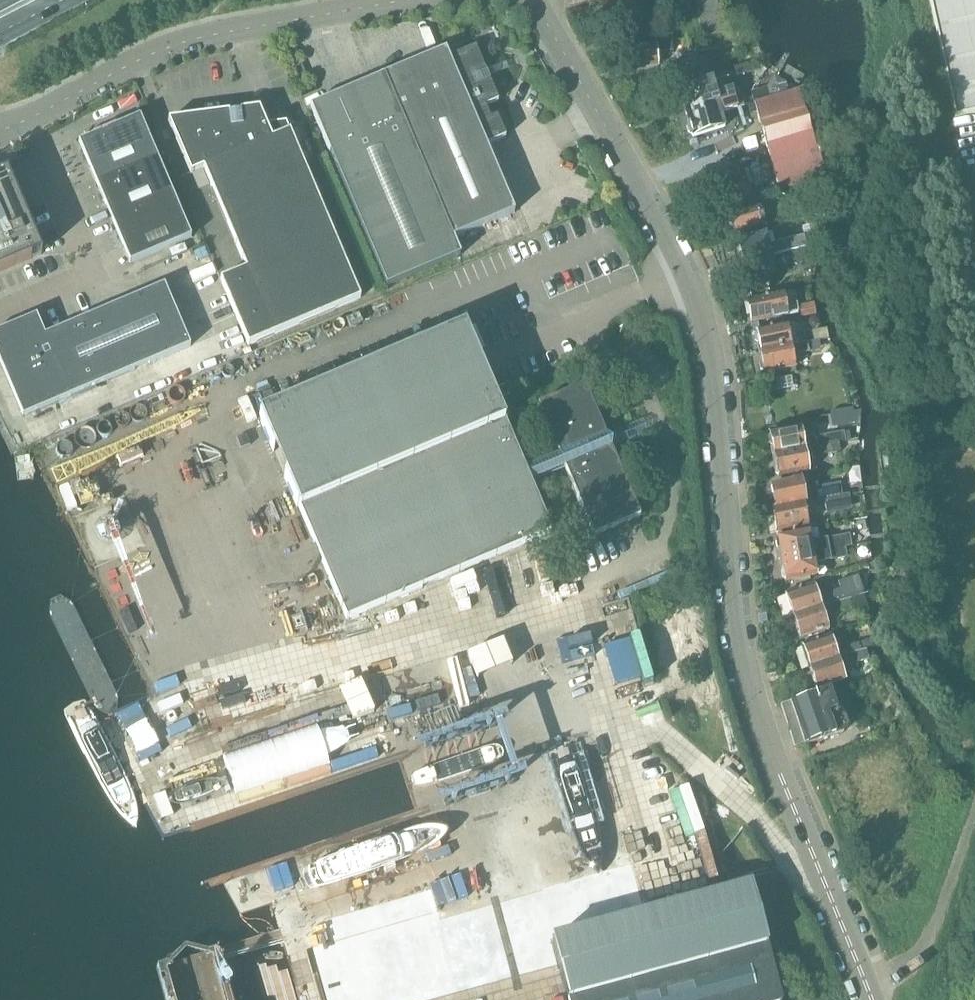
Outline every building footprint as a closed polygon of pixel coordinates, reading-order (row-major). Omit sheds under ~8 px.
[(694,0),(698,20),(696,20),(700,38),(722,33),(715,0),(694,0)] [(954,118),(974,113),(974,0),(929,0),(954,118)] [(655,55),(668,53),(666,43),(623,49),(626,73),(657,69),(655,55)] [(445,50),(384,76),(310,107),(386,287),(460,256),(456,246),(453,239),(514,213),(499,178),(496,172),(495,172),(491,162),(487,153),(488,153),(486,146),(505,138),(496,117),(490,120),(485,107),(498,102),(485,72),(475,48),(449,59),(445,50)] [(663,66),(666,82),(690,78),(687,62),(663,66)] [(682,105),(685,114),(733,100),(730,91),(714,96),(710,82),(678,91),(679,94),(677,97),(678,103),(682,105)] [(753,105),(771,164),(779,191),(826,177),(817,150),(816,150),(798,91),(753,105)] [(733,100),(685,114),(688,124),(686,127),(687,133),(691,135),(692,137),(724,128),(720,114),(736,109),(733,100)] [(168,121),(191,174),(204,169),(246,269),(222,279),(249,346),(361,299),(290,131),(272,138),(259,109),(240,111),(241,115),(230,117),(229,113),(168,121)] [(140,117),(86,140),(89,147),(82,150),(130,264),(192,238),(140,117)] [(193,174),(199,190),(210,185),(204,170),(193,174)] [(8,173),(0,176),(0,273),(42,255),(8,173)] [(720,191),(725,207),(751,199),(747,183),(720,191)] [(790,201),(793,218),(824,212),(821,194),(790,201)] [(730,215),(736,237),(765,228),(762,216),(781,210),(778,201),(730,215)] [(737,240),(744,265),(772,258),(772,256),(807,246),(804,235),(769,244),(766,233),(737,240)] [(808,259),(806,250),(791,253),(793,263),(808,259)] [(772,258),(744,265),(751,296),(769,291),(767,280),(777,278),(772,258)] [(0,332),(0,363),(23,418),(191,347),(165,285),(45,336),(40,324),(31,327),(27,320),(0,332)] [(747,300),(751,323),(788,315),(784,293),(747,300)] [(758,342),(760,352),(821,341),(820,334),(805,336),(796,337),(794,324),(788,325),(787,324),(755,330),(756,333),(754,336),(755,341),(758,342)] [(550,533),(529,484),(524,470),(464,328),(260,415),(317,550),(347,620),(550,533)] [(821,341),(760,352),(761,362),(759,364),(760,369),(763,371),(764,374),(796,368),(793,356),(809,353),(822,350),(821,341)] [(257,392),(264,408),(275,403),(268,387),(257,392)] [(645,419),(614,432),(619,445),(651,432),(648,425),(645,419)] [(772,445),(774,455),(838,443),(850,441),(849,430),(814,435),(812,424),(769,432),(770,435),(768,438),(769,444),(772,445)] [(838,443),(774,455),(776,465),(774,467),(775,474),(778,475),(778,478),(809,472),(806,458),(839,451),(838,443)] [(559,455),(524,470),(529,484),(565,469),(559,455)] [(773,510),(808,503),(811,503),(807,480),(771,486),(774,502),(771,502),(773,510)] [(849,483),(816,484),(817,511),(850,509),(849,483)] [(808,503),(773,510),(777,533),(807,527),(806,517),(810,517),(808,503)] [(846,537),(811,543),(808,531),(777,536),(777,539),(776,541),(779,559),(844,547),(848,547),(846,537)] [(844,547),(779,559),(782,577),(784,578),(785,582),(816,575),(814,562),(846,557),(844,547)] [(785,594),(792,617),(864,593),(862,585),(819,599),(814,585),(785,594)] [(864,593),(792,617),(800,639),(829,629),(825,617),(855,607),(857,613),(869,609),(864,593)] [(802,646),(809,668),(866,650),(865,649),(875,646),(871,634),(857,639),(858,642),(836,650),(831,636),(802,646)] [(640,635),(598,649),(612,688),(654,674),(640,635)] [(866,650),(809,668),(817,690),(846,681),(841,667),(869,659),(866,650)] [(790,703),(804,745),(835,734),(821,692),(790,703)] [(210,810),(336,776),(329,752),(334,751),(332,742),(339,740),(336,728),(320,732),(316,719),(207,748),(215,778),(202,781),(210,810)] [(675,788),(683,834),(702,831),(695,785),(675,788)] [(710,897),(686,903),(552,939),(568,999),(780,999),(749,886),(710,897)] [(368,907),(372,931),(406,925),(402,902),(368,907)]
